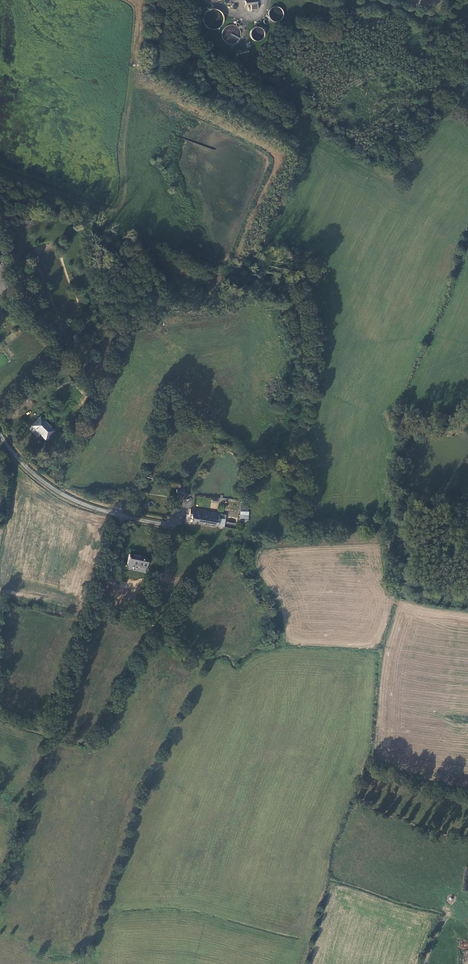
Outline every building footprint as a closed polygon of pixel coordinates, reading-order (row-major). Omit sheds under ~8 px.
[(245,0),(246,5),(250,4),(251,9),(258,9),(257,0),(250,0),(245,0)] [(63,340),(60,342),(70,355),(73,352),(63,340)] [(41,417),(32,426),(46,440),(54,431),(46,423),(44,420),(41,417)] [(219,519),(223,519),(224,515),(209,512),(191,509),(190,515),(192,516),(191,521),(192,522),(218,527),(219,519)] [(128,565),(147,569),(149,560),(130,555),(128,565)] [(459,941),(459,948),(467,949),(467,942),(459,941)]
